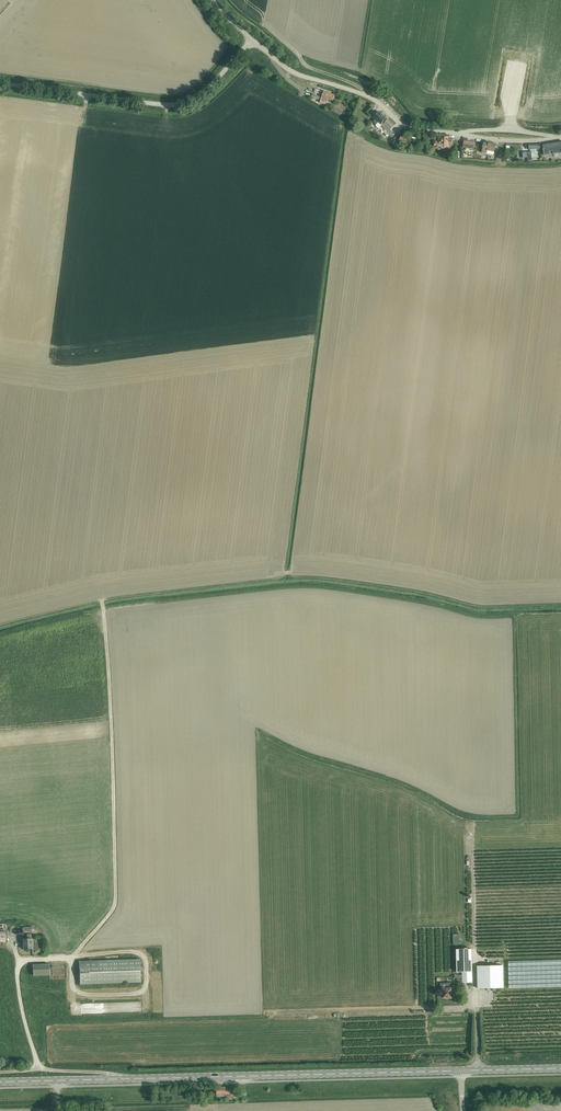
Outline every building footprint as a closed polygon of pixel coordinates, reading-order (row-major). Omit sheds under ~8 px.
[(322,98),(320,103),(325,105),(326,105),(328,100),(332,101),(332,100),(334,95),(323,91),(321,97),(322,98)] [(377,112),(372,118),(374,120),(373,122),(377,125),(378,123),(380,125),(387,132),(393,125),(386,120),(385,119),(377,112)] [(449,139),(449,138),(440,137),(439,141),(434,141),(433,146),(435,146),(434,148),(437,148),(437,149),(440,150),(440,149),(447,150),(448,146),(448,143),(452,144),(453,140),(449,139)] [(483,143),(482,153),(494,155),(495,145),(487,144),(483,143)] [(542,146),(544,156),(553,155),(560,153),(560,143),(551,145),(542,146)] [(531,152),(522,152),(522,158),(527,158),(527,161),(532,161),(532,157),(531,153),(535,153),(535,150),(539,150),(539,145),(529,145),(528,145),(528,150),(531,150),(531,152)] [(23,949),(32,949),(31,934),(27,935),(27,939),(23,939),(23,949)] [(473,972),(472,972),(472,949),(457,949),(457,972),(462,972),(463,983),(473,982),(473,972)] [(79,961),(80,984),(141,982),(140,959),(79,961)] [(33,965),(33,976),(50,975),(49,964),(33,965)] [(478,988),(489,988),(504,988),(504,966),(478,967),(478,988)] [(446,984),(440,984),(440,990),(443,989),(443,998),(449,998),(449,997),(452,997),(451,991),(452,991),(452,987),(451,987),(451,983),(446,983),(446,984)] [(223,1098),(228,1098),(228,1099),(234,1099),(234,1097),(234,1093),(230,1093),(230,1089),(224,1089),(224,1086),(216,1086),(216,1096),(218,1096),(218,1093),(223,1093),(223,1098)]
